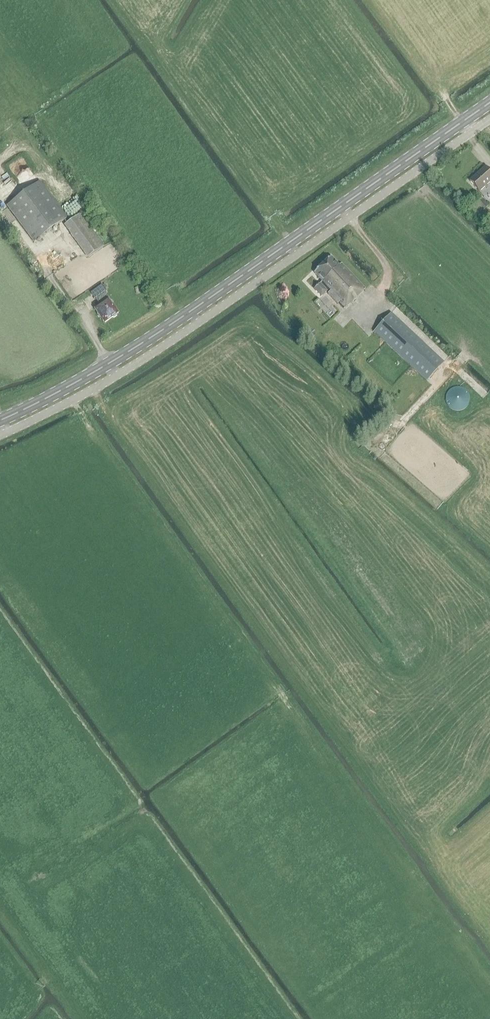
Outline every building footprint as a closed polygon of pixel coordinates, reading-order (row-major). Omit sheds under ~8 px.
[(22,155),(9,165),(18,177),(31,168),(22,155)] [(469,181),(479,192),(489,182),(489,173),(485,167),(469,181)] [(34,242),(66,218),(39,182),(7,206),(34,242)] [(63,224),(86,257),(104,245),(80,212),(63,224)] [(324,301),(328,297),(326,295),(328,293),(342,309),(364,289),(341,263),(338,266),(330,257),(314,273),(322,282),(313,289),(324,301)] [(117,316),(117,314),(118,313),(112,305),(113,304),(111,302),(109,302),(108,300),(105,295),(106,295),(104,293),(106,292),(101,285),(90,293),(95,300),(100,305),(94,309),(104,323),(112,318),(114,318),(117,316)] [(443,363),(390,314),(373,332),(382,341),(372,352),(394,372),(404,361),(426,382),(443,363)] [(444,396),(443,400),(443,405),(445,408),(448,411),(452,413),(456,413),(460,412),(464,409),(466,406),(467,402),(466,398),(465,394),(461,391),(458,389),(454,389),(450,390),(446,393),(444,396)]
